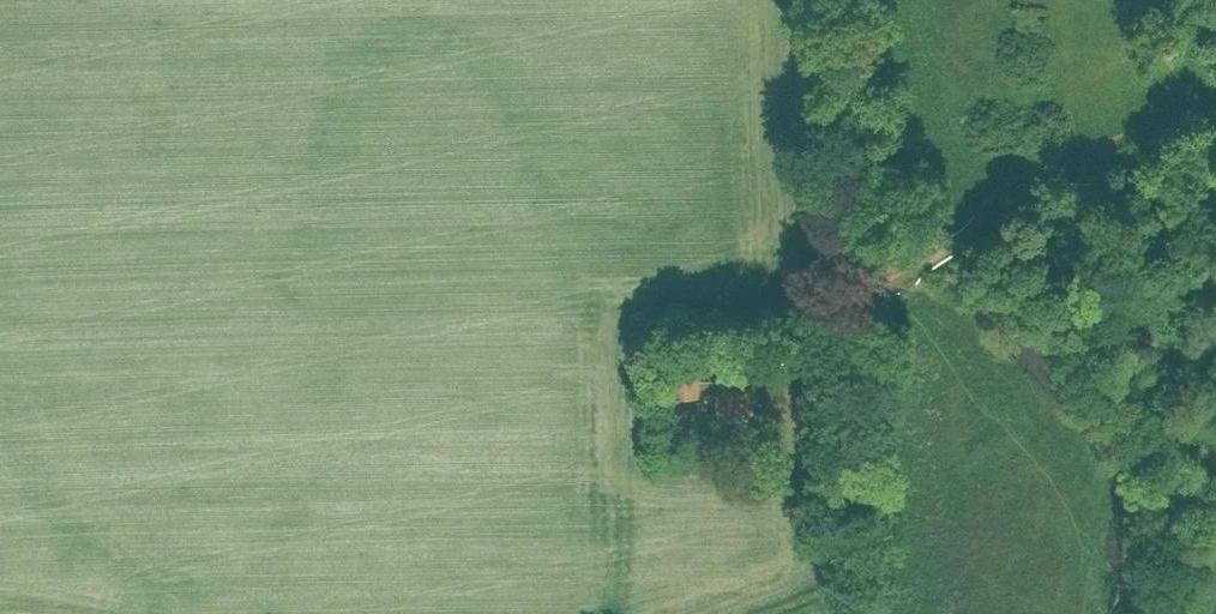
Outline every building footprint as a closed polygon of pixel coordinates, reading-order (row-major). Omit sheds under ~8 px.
[(674,343),(675,327),(659,326),(658,343),(674,343)] [(757,419),(757,380),(715,379),(701,379),(701,356),(669,356),(670,396),(700,396),(700,392),(715,393),(715,418),(757,419)]
